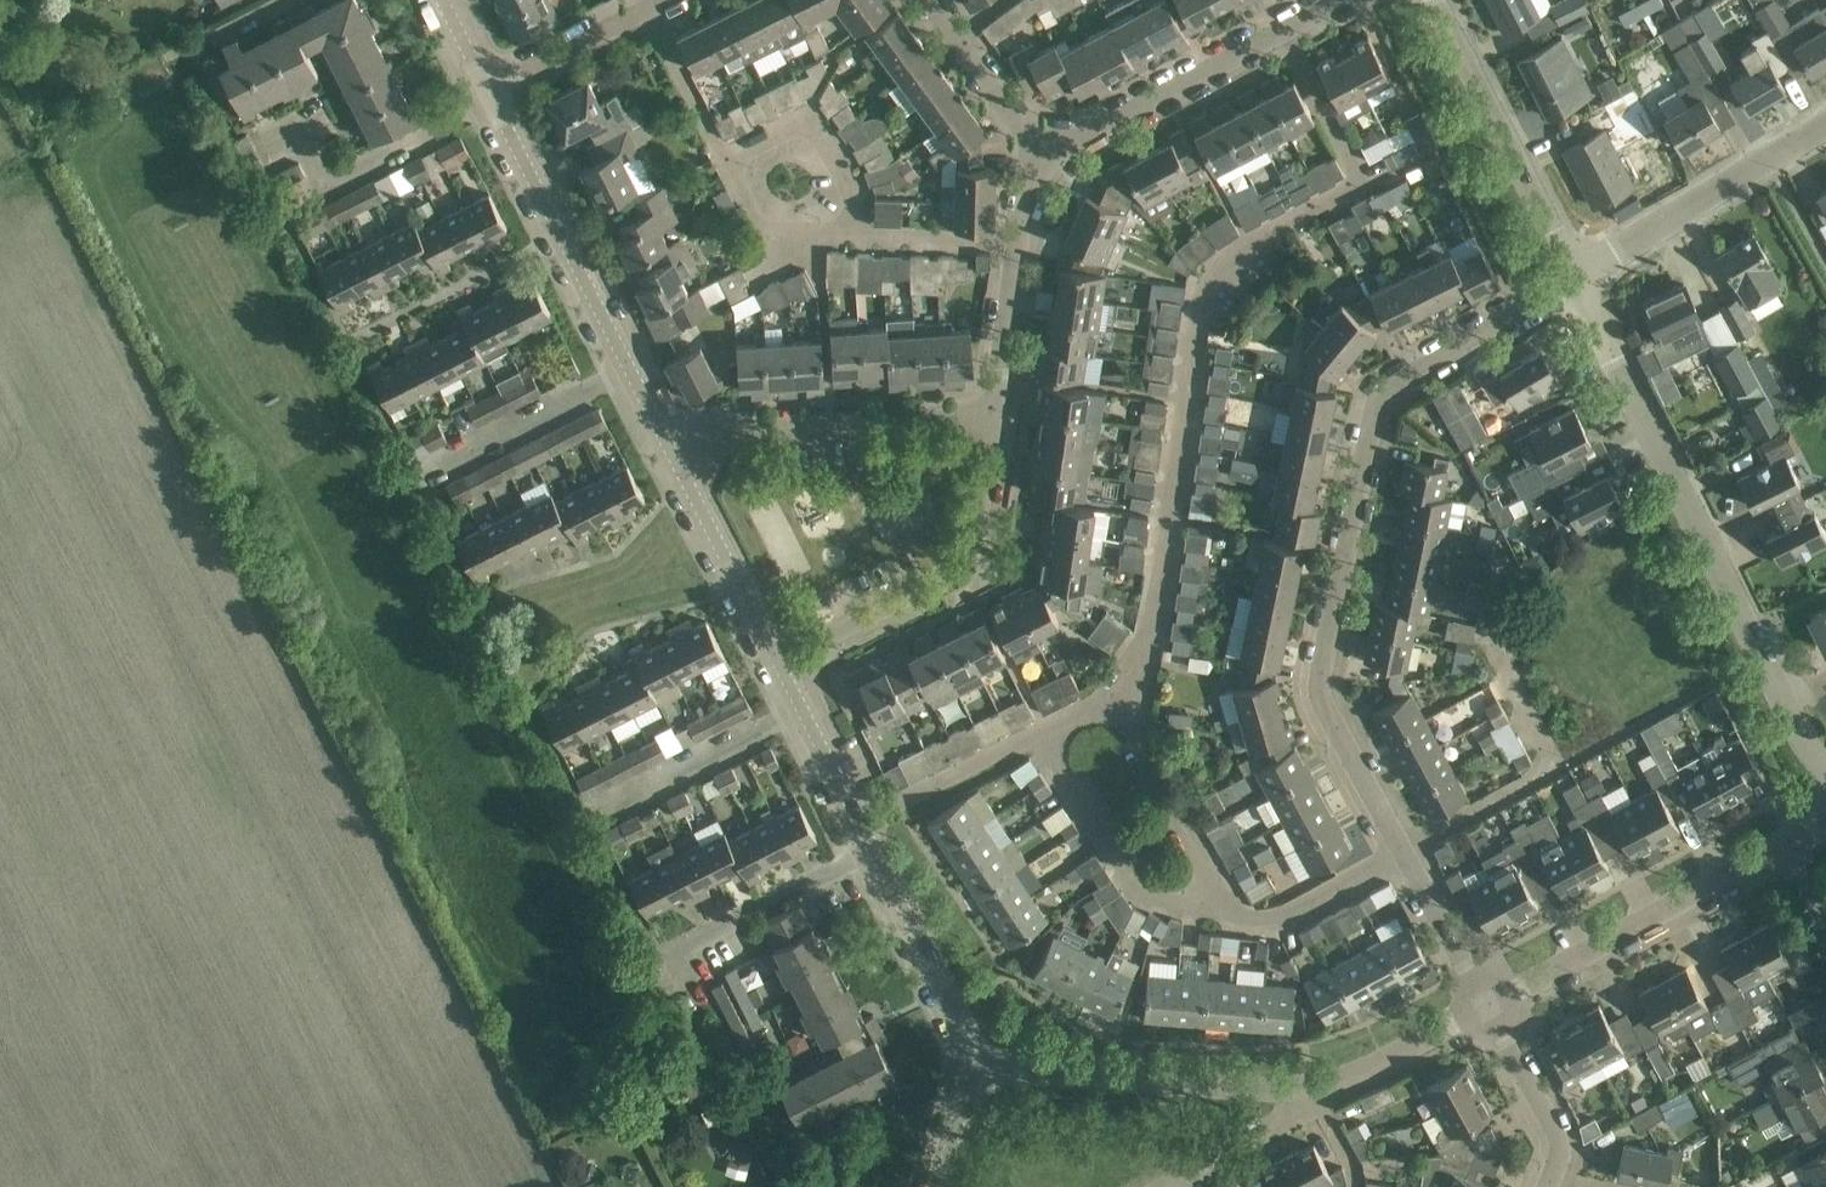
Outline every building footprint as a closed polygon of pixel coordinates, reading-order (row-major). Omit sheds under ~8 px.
[(220,69),(227,83),(231,91),(234,98),(238,105),(241,112),(317,73),(306,50),(323,41),(373,140),(415,119),(355,0),(339,0),(310,15),(313,22),(220,69)] [(497,5),(502,14),(513,36),(534,26),(536,31),(559,20),(549,0),(497,0),(499,3),(497,4),(497,5)] [(731,9),(756,57),(783,44),(760,0),(749,0),(731,9)] [(783,44),(789,45),(806,36),(804,33),(808,30),(804,22),(801,18),(802,17),(793,0),(760,0),(783,44)] [(802,17),(801,18),(804,22),(813,17),(836,5),(855,31),(892,3),(890,0),(793,0),(802,17)] [(998,16),(1008,30),(1036,10),(1036,9),(1031,0),(1020,0),(998,16)] [(1048,0),(1031,0),(1036,9),(1036,10),(1038,14),(1052,7),(1048,0)] [(1111,25),(1136,71),(1147,66),(1142,57),(1158,49),(1132,0),(1127,0),(1105,12),(1111,25)] [(1148,5),(1146,0),(1132,0),(1158,49),(1173,40),(1178,49),(1189,43),(1166,0),(1158,0),(1148,5)] [(1182,9),(1193,30),(1204,24),(1200,15),(1215,7),(1211,0),(1177,0),(1182,9)] [(1493,4),(1490,6),(1504,33),(1539,15),(1531,0),(1491,0),(1493,4)] [(1588,8),(1584,0),(1561,0),(1551,5),(1560,22),(1588,8)] [(1644,15),(1653,29),(1665,23),(1657,8),(1664,5),(1661,0),(1644,0),(1638,4),(1644,15)] [(1707,72),(1723,63),(1710,41),(1724,32),(1718,21),(1730,14),(1725,6),(1735,0),(1713,0),(1677,22),(1707,72)] [(1755,9),(1766,29),(1771,38),(1791,26),(1776,0),(1770,0),(1755,9)] [(1644,15),(1638,4),(1618,15),(1625,26),(1644,15)] [(1799,51),(1811,72),(1825,63),(1825,18),(1819,7),(1804,16),(1814,32),(1794,44),(1799,51)] [(729,70),(756,57),(731,9),(705,22),(729,70)] [(897,10),(878,24),(866,33),(876,47),(862,57),(869,67),(883,57),(884,58),(915,34),(897,10)] [(1572,34),(1591,24),(1585,12),(1566,22),(1572,34)] [(813,17),(804,22),(808,30),(818,26),(813,17)] [(728,71),(729,70),(705,22),(678,36),(696,71),(722,58),(728,71)] [(1708,106),(1722,97),(1707,72),(1677,22),(1648,39),(1653,48),(1667,39),(1690,79),(1677,87),(1678,89),(1658,100),(1668,117),(1664,119),(1681,148),(1719,126),(1708,106)] [(1085,39),(1110,85),(1111,85),(1106,76),(1121,68),(1126,77),(1136,71),(1111,25),(1085,39)] [(808,30),(804,33),(806,36),(808,40),(822,33),(818,26),(808,30)] [(1777,75),(1789,67),(1771,38),(1766,29),(1751,38),(1753,43),(1741,50),(1752,68),(1731,80),(1748,109),(1751,108),(1754,113),(1770,103),(1767,98),(1784,88),(1777,75)] [(822,33),(808,40),(812,48),(826,41),(822,33)] [(915,34),(884,58),(901,81),(901,82),(933,58),(915,34)] [(1345,55),(1371,105),(1395,93),(1388,79),(1390,78),(1368,36),(1351,45),(1354,50),(1345,55)] [(1547,117),(1591,94),(1562,38),(1519,60),(1525,74),(1528,72),(1540,98),(1538,99),(1547,117)] [(1085,39),(1069,47),(1065,41),(1056,46),(1055,44),(1054,44),(1079,91),(1095,82),(1099,91),(1110,85),(1085,39)] [(826,41),(812,48),(816,56),(829,49),(826,41)] [(1010,57),(1028,91),(1028,92),(1042,85),(1048,96),(1064,88),(1068,96),(1079,91),(1054,44),(1039,52),(1034,44),(1010,57)] [(1316,64),(1339,105),(1344,117),(1359,109),(1360,112),(1371,105),(1345,55),(1336,60),(1333,55),(1316,64)] [(907,115),(919,105),(950,82),(933,58),(901,82),(901,81),(888,90),(907,115)] [(805,67),(809,73),(816,87),(826,68),(821,59),(805,67)] [(220,69),(208,75),(211,83),(224,76),(220,69)] [(796,80),(804,97),(812,93),(816,87),(809,73),(796,80)] [(224,76),(211,83),(215,90),(227,83),(224,76)] [(1288,131),(1291,138),(1300,133),(1297,127),(1313,118),(1294,81),(1283,87),(1277,76),(1263,84),(1288,131)] [(1634,90),(1628,79),(1616,85),(1612,76),(1596,84),(1604,100),(1621,91),(1623,95),(1634,90)] [(575,86),(546,101),(565,138),(589,125),(597,142),(598,143),(626,128),(632,125),(624,109),(616,95),(605,100),(607,103),(601,106),(587,80),(575,86)] [(829,80),(819,98),(822,102),(838,91),(829,80)] [(950,82),(919,105),(937,129),(968,106),(950,82)] [(227,83),(215,90),(219,97),(231,91),(227,83)] [(1238,97),(1263,144),(1267,151),(1275,146),(1272,140),(1288,131),(1263,84),(1262,84),(1268,95),(1259,100),(1253,89),(1238,97)] [(782,87),(769,93),(778,111),(791,104),(782,87)] [(841,89),(838,91),(822,102),(822,103),(819,105),(828,117),(831,115),(840,126),(855,115),(847,103),(850,101),(841,89)] [(231,91),(219,97),(222,104),(234,98),(231,91)] [(1600,127),(1642,105),(1635,91),(1593,113),(1600,127)] [(1263,144),(1238,97),(1237,97),(1243,108),(1234,113),(1229,102),(1214,110),(1239,157),(1242,164),(1251,159),(1248,153),(1263,144)] [(234,98),(222,104),(226,111),(238,105),(234,98)] [(743,107),(751,124),(764,117),(756,100),(743,107)] [(238,105),(226,111),(229,118),(241,112),(238,105)] [(954,154),(980,135),(986,130),(968,106),(937,129),(937,130),(923,139),(932,153),(928,156),(936,167),(954,154)] [(864,109),(856,115),(855,115),(840,126),(840,127),(837,129),(846,141),(849,139),(856,148),(873,138),(886,129),(889,127),(886,122),(881,118),(878,117),(875,116),(869,117),(863,119),(861,116),(866,113),(864,109)] [(1204,115),(1189,123),(1214,171),(1218,177),(1226,172),(1223,166),(1239,157),(1214,110),(1213,110),(1219,121),(1210,126),(1204,115)] [(1405,118),(1408,124),(1387,136),(1394,148),(1415,137),(1423,152),(1438,144),(1420,110),(1405,118)] [(715,121),(723,138),(738,131),(729,114),(715,121)] [(595,161),(581,169),(599,205),(625,191),(631,203),(657,190),(639,154),(635,146),(626,128),(598,143),(597,142),(588,147),(595,161)] [(853,150),(859,162),(860,164),(864,162),(868,170),(887,164),(896,158),(881,133),(886,129),(873,138),(856,148),(853,150)] [(1168,192),(1192,179),(1195,185),(1209,178),(1195,151),(1183,129),(1168,137),(1170,141),(1147,153),(1168,192)] [(1594,205),(1632,186),(1604,130),(1565,150),(1585,188),(1586,188),(1594,203),(1593,204),(1594,205)] [(234,140),(238,147),(250,141),(246,134),(234,140)] [(938,197),(955,198),(955,197),(994,198),(995,168),(983,167),(980,135),(954,154),(956,167),(955,184),(939,184),(938,197)] [(445,167),(460,159),(469,154),(460,137),(436,150),(445,167)] [(1381,155),(1369,162),(1376,176),(1389,170),(1423,152),(1415,137),(1394,148),(1381,155)] [(250,141),(238,147),(241,154),(253,148),(250,141)] [(253,148),(241,154),(245,161),(257,155),(253,148)] [(1168,192),(1147,153),(1125,165),(1122,161),(1100,173),(1098,176),(1104,179),(1131,201),(1139,197),(1144,205),(1168,192)] [(257,155),(245,161),(248,168),(260,162),(257,155)] [(870,186),(873,185),(874,191),(895,191),(918,173),(907,158),(903,162),(899,156),(896,159),(896,158),(887,164),(868,170),(865,171),(870,186)] [(412,161),(421,179),(430,174),(421,157),(412,161)] [(1324,163),(1334,181),(1344,175),(1334,157),(1324,163)] [(1443,171),(1436,157),(1425,162),(1432,177),(1443,171)] [(421,179),(412,161),(404,166),(412,183),(421,179)] [(260,162),(248,168),(252,175),(264,168),(260,162)] [(298,163),(292,166),(298,178),(305,175),(298,163)] [(292,166),(285,170),(291,182),(298,178),(292,166)] [(264,168),(252,175),(255,181),(267,175),(264,168)] [(285,170),(278,173),(284,185),(291,182),(285,170)] [(1283,182),(1284,184),(1294,202),(1295,203),(1310,196),(1309,194),(1319,189),(1309,171),(1299,176),(1298,174),(1283,182)] [(277,189),(284,185),(278,173),(271,177),(277,189)] [(1115,237),(1131,201),(1104,179),(1096,198),(1086,194),(1075,219),(1115,237)] [(1402,210),(1418,202),(1405,179),(1386,189),(1393,204),(1397,202),(1402,210)] [(365,186),(373,203),(383,198),(374,181),(365,186)] [(1252,183),(1227,196),(1245,230),(1261,222),(1260,220),(1250,202),(1260,197),(1258,195),(1252,183)] [(1260,197),(1270,215),(1271,217),(1286,209),(1285,207),(1294,202),(1284,184),(1276,188),(1275,186),(1258,195),(1260,197)] [(373,203),(365,186),(357,190),(366,207),(373,203)] [(625,234),(616,238),(629,264),(651,253),(651,252),(668,244),(668,243),(660,229),(665,226),(679,219),(676,214),(675,215),(662,188),(657,190),(631,203),(638,216),(621,225),(625,234)] [(1393,204),(1386,189),(1368,199),(1367,197),(1358,202),(1368,221),(1377,216),(1376,213),(1393,204)] [(489,194),(467,205),(465,206),(486,249),(497,243),(493,235),(506,228),(489,194)] [(955,197),(955,198),(954,214),(939,214),(939,227),(993,228),(994,198),(955,197)] [(1270,215),(1260,197),(1250,202),(1260,220),(1270,215)] [(904,200),(875,199),(875,210),(873,210),(873,226),(903,227),(904,200)] [(1352,232),(1363,226),(1362,224),(1368,221),(1358,202),(1352,205),(1355,212),(1345,218),(1352,232)] [(327,227),(336,222),(327,205),(318,209),(327,227)] [(475,254),(486,249),(465,206),(441,218),(458,253),(471,246),(475,254)] [(1200,229),(1217,247),(1239,233),(1227,211),(1200,229)] [(294,222),(303,239),(312,235),(303,217),(294,222)] [(446,259),(458,253),(441,218),(418,230),(414,221),(412,222),(434,265),(438,273),(450,267),(446,259)] [(1065,268),(1099,273),(1115,237),(1075,219),(1064,244),(1074,248),(1065,268)] [(389,234),(406,268),(420,262),(424,270),(434,265),(412,222),(389,234)] [(1752,233),(1718,254),(1748,303),(1780,284),(1768,263),(1769,262),(1752,233)] [(395,274),(406,268),(389,234),(365,246),(387,289),(399,282),(395,274)] [(645,283),(636,287),(640,295),(649,313),(667,304),(688,293),(680,278),(699,268),(696,263),(695,264),(681,236),(668,243),(668,244),(651,252),(658,265),(645,271),(640,274),(645,283)] [(1187,245),(1178,252),(1180,254),(1192,267),(1200,261),(1187,245)] [(376,294),(387,289),(365,246),(342,258),(359,292),(372,286),(376,294)] [(1417,252),(1440,301),(1467,288),(1449,252),(1435,260),(1428,246),(1417,252)] [(1449,252),(1467,288),(1471,296),(1498,282),(1480,247),(1459,258),(1454,260),(1450,252),(1449,252)] [(846,252),(827,251),(827,275),(827,285),(843,285),(842,272),(855,271),(855,256),(845,256),(846,252)] [(1440,301),(1417,252),(1416,252),(1422,266),(1396,279),(1414,314),(1440,301)] [(976,267),(990,267),(990,253),(976,253),(976,267)] [(855,277),(856,291),(881,292),(881,280),(883,280),(883,277),(883,257),(882,257),(873,257),(873,254),(855,254),(855,256),(855,271),(855,277)] [(1180,254),(1174,266),(1188,274),(1192,267),(1180,254)] [(883,277),(883,280),(899,280),(899,278),(910,278),(911,258),(910,257),(900,257),(900,255),(883,255),(883,257),(882,257),(883,257),(883,277)] [(910,255),(910,257),(911,258),(910,278),(910,281),(911,281),(910,293),(938,293),(938,279),(938,258),(928,258),(928,256),(910,255)] [(938,258),(938,279),(938,281),(957,281),(957,279),(967,279),(967,259),(957,259),(957,256),(938,256),(938,258)] [(348,298),(359,292),(342,258),(318,270),(340,312),(352,306),(348,298)] [(748,284),(740,268),(740,267),(718,278),(731,304),(749,295),(744,286),(748,284)] [(1105,274),(1099,273),(1065,268),(1061,268),(1057,295),(1101,301),(1105,274)] [(780,282),(789,300),(797,296),(799,300),(816,292),(805,269),(780,282)] [(1369,292),(1371,295),(1384,322),(1387,327),(1414,314),(1396,279),(1369,292)] [(505,286),(527,328),(551,316),(533,282),(520,288),(516,280),(505,286)] [(780,282),(779,280),(763,288),(764,290),(755,295),(764,313),(774,308),(775,310),(790,303),(789,300),(780,282)] [(1185,286),(1161,282),(1158,299),(1161,299),(1159,310),(1179,312),(1180,301),(1183,302),(1185,286)] [(1659,338),(1652,342),(1653,344),(1663,366),(1711,343),(1700,320),(1683,284),(1643,303),(1659,338)] [(485,306),(503,340),(527,328),(505,286),(494,291),(498,300),(485,306)] [(688,293),(667,304),(679,327),(708,312),(705,306),(696,289),(688,293)] [(1053,321),(1097,328),(1101,301),(1057,295),(1053,321)] [(1341,304),(1322,327),(1352,352),(1363,339),(1368,343),(1376,333),(1371,329),(1384,322),(1371,295),(1346,308),(1341,304)] [(1738,296),(1717,307),(1735,339),(1755,328),(1738,296)] [(506,350),(502,341),(503,340),(485,306),(473,312),(469,304),(457,310),(462,319),(479,353),(480,352),(485,361),(506,350)] [(1174,339),(1175,339),(1176,328),(1179,328),(1181,313),(1179,312),(1159,310),(1152,308),(1148,335),(1174,339)] [(829,319),(834,385),(851,384),(850,372),(860,371),(861,371),(858,322),(858,317),(829,319)] [(886,328),(889,369),(888,369),(889,389),(907,387),(906,375),(916,375),(917,375),(913,318),(913,317),(885,319),(886,328)] [(944,373),(942,331),(924,333),(923,325),(914,326),(913,318),(917,375),(916,375),(917,387),(934,386),(934,373),(944,373)] [(460,373),(485,361),(480,352),(479,353),(462,319),(451,324),(456,332),(442,339),(460,373)] [(1042,346),(1094,354),(1097,328),(1053,321),(1049,347),(1042,346)] [(858,322),(861,371),(860,371),(861,383),(879,382),(878,370),(888,369),(889,369),(886,328),(868,329),(868,322),(858,322)] [(1212,322),(1210,332),(1224,334),(1226,323),(1212,322)] [(941,324),(942,331),(944,373),(944,385),(962,384),(961,372),(973,371),(970,329),(951,331),(951,323),(941,324)] [(1352,352),(1322,327),(1303,350),(1306,353),(1299,384),(1335,391),(1337,379),(1346,369),(1341,366),(1352,352)] [(811,340),(792,341),(795,383),(796,383),(806,382),(807,394),(824,393),(820,332),(810,333),(811,340)] [(783,342),(765,343),(768,384),(778,384),(779,396),(797,395),(796,383),(795,383),(792,341),(792,334),(782,335),(783,342)] [(1175,355),(1177,339),(1175,339),(1174,339),(1148,335),(1144,361),(1170,366),(1171,365),(1172,354),(1175,355)] [(737,360),(738,376),(739,386),(751,385),(752,398),(769,396),(768,384),(765,343),(764,336),(755,337),(755,344),(736,345),(737,360)] [(436,385),(460,373),(442,339),(431,345),(427,337),(415,343),(436,385)] [(1737,342),(1711,355),(1732,395),(1758,381),(1746,359),(1737,342)] [(395,363),(413,397),(436,385),(415,343),(404,348),(408,356),(395,363)] [(1663,366),(1653,344),(1637,352),(1648,374),(1663,366)] [(705,394),(738,376),(737,360),(729,365),(726,360),(711,368),(700,346),(666,364),(683,397),(702,388),(705,394)] [(1094,354),(1042,346),(1039,374),(1082,380),(1086,354),(1094,355),(1094,354)] [(1216,348),(1214,362),(1230,364),(1232,350),(1216,348)] [(1473,370),(1481,384),(1490,398),(1507,388),(1517,407),(1560,381),(1555,374),(1553,375),(1547,365),(1549,364),(1540,348),(1512,365),(1504,351),(1473,370)] [(1761,350),(1746,359),(1758,381),(1764,393),(1779,385),(1761,350)] [(562,360),(571,377),(580,373),(571,356),(562,360)] [(389,409),(411,398),(413,397),(395,363),(383,369),(379,360),(368,366),(389,409)] [(1140,389),(1166,393),(1168,381),(1171,382),(1173,366),(1171,365),(1170,366),(1144,361),(1140,389)] [(1228,377),(1230,364),(1214,362),(1212,374),(1228,377)] [(541,393),(532,375),(523,380),(532,397),(541,393)] [(515,384),(524,402),(532,397),(523,380),(515,384)] [(1290,413),(1329,421),(1335,391),(1299,384),(1297,383),(1290,413)] [(1039,411),(1098,420),(1103,393),(1067,388),(1043,384),(1039,411)] [(1455,450),(1480,435),(1450,385),(1425,400),(1455,450)] [(1232,408),(1234,396),(1210,392),(1208,404),(1232,408)] [(1742,407),(1739,408),(1755,438),(1781,424),(1765,394),(1742,407)] [(1798,396),(1788,401),(1789,403),(1795,415),(1805,409),(1798,396)] [(472,397),(464,401),(465,404),(467,408),(475,404),(472,397)] [(475,404),(484,422),(494,417),(485,400),(475,404)] [(1163,431),(1166,415),(1166,414),(1163,413),(1165,402),(1146,400),(1144,411),(1142,411),(1139,426),(1142,426),(1161,429),(1161,430),(1163,431)] [(484,422),(475,404),(467,408),(476,426),(484,422)] [(598,408),(589,413),(598,430),(607,426),(598,408)] [(1573,408),(1552,419),(1530,430),(1543,456),(1508,473),(1520,497),(1585,464),(1577,449),(1590,442),(1573,408)] [(1035,438),(1079,444),(1083,418),(1098,420),(1039,411),(1035,438)] [(1329,421),(1290,413),(1284,442),(1323,450),(1329,421)] [(1205,421),(1203,433),(1219,436),(1221,424),(1205,421)] [(1404,421),(1399,436),(1410,440),(1415,425),(1404,421)] [(428,428),(437,445),(447,441),(438,423),(428,428)] [(1128,451),(1159,456),(1162,441),(1159,441),(1161,430),(1161,429),(1142,426),(1139,426),(1139,427),(1132,426),(1128,451)] [(1239,450),(1242,430),(1226,427),(1222,447),(1239,450)] [(437,445),(428,428),(421,432),(429,449),(437,445)] [(568,446),(559,428),(550,433),(559,450),(568,446)] [(1790,430),(1777,437),(1758,446),(1767,463),(1737,477),(1751,506),(1766,498),(1774,513),(1802,499),(1795,484),(1799,482),(1786,455),(1799,448),(1790,430)] [(559,450),(550,433),(541,437),(550,454),(559,450)] [(1031,464),(1090,473),(1094,446),(1079,444),(1035,438),(1031,464)] [(1278,471),(1316,479),(1323,450),(1284,442),(1278,471)] [(1153,482),(1153,481),(1155,471),(1157,471),(1159,456),(1128,451),(1125,466),(1136,468),(1134,480),(1153,482)] [(1201,451),(1199,463),(1214,466),(1217,454),(1201,451)] [(503,457),(511,474),(519,470),(511,453),(503,457)] [(1399,490),(1409,492),(1409,491),(1441,498),(1441,497),(1449,459),(1435,456),(1433,466),(1405,460),(1399,490)] [(511,474),(503,457),(493,462),(502,479),(511,474)] [(1257,483),(1261,463),(1232,457),(1228,477),(1257,483)] [(1031,464),(1027,491),(1084,500),(1088,474),(1090,475),(1090,473),(1031,464)] [(1580,529),(1602,519),(1623,508),(1606,473),(1593,480),(1585,464),(1520,497),(1524,495),(1536,519),(1567,503),(1580,529)] [(603,477),(624,520),(635,514),(631,506),(644,500),(627,465),(603,477)] [(1316,479),(1278,471),(1272,501),(1281,502),(1310,509),(1311,507),(1316,479)] [(455,481),(464,499),(473,494),(464,476),(455,481)] [(603,477),(579,489),(596,524),(609,517),(613,526),(624,520),(603,477)] [(1130,506),(1149,509),(1150,498),(1153,499),(1156,482),(1153,481),(1153,482),(1134,480),(1131,479),(1129,495),(1131,495),(1130,506)] [(1192,492),(1189,509),(1213,512),(1215,500),(1213,500),(1213,495),(1210,494),(1212,482),(1196,480),(1195,492),(1192,492)] [(464,499),(455,481),(447,485),(455,503),(464,499)] [(555,502),(572,536),(576,544),(588,538),(584,530),(596,524),(579,489),(555,501),(555,502)] [(1403,520),(1445,529),(1451,499),(1441,497),(1441,498),(1409,491),(1409,492),(1403,520)] [(555,502),(555,501),(551,493),(527,505),(544,540),(557,533),(561,541),(572,536),(555,502)] [(1487,501),(1493,511),(1503,505),(1498,495),(1487,501)] [(1774,513),(1781,528),(1766,536),(1780,564),(1825,542),(1825,536),(1814,512),(1810,514),(1802,499),(1774,513)] [(1101,538),(1105,510),(1050,502),(1046,529),(1090,536),(1101,538)] [(1275,532),(1289,535),(1313,540),(1319,509),(1311,507),(1310,509),(1281,502),(1275,532)] [(1493,511),(1501,528),(1511,522),(1513,515),(1507,503),(1503,505),(1493,511)] [(527,505),(503,517),(524,560),(536,554),(532,546),(544,540),(527,505)] [(1146,527),(1148,516),(1128,514),(1127,525),(1124,525),(1122,540),(1146,544),(1148,528),(1146,527)] [(479,529),(496,564),(509,557),(513,565),(524,560),(503,517),(479,529)] [(1397,549),(1439,557),(1445,529),(1403,520),(1397,549)] [(1495,527),(1481,524),(1478,536),(1493,539),(1495,527)] [(485,570),(496,564),(479,529),(455,541),(477,584),(489,578),(485,570)] [(1086,562),(1090,536),(1046,529),(1042,556),(1086,562)] [(1211,529),(1210,535),(1186,532),(1184,549),(1186,550),(1186,554),(1201,557),(1202,553),(1205,553),(1207,536),(1221,539),(1222,530),(1211,529)] [(1476,546),(1491,549),(1493,539),(1478,536),(1476,546)] [(1296,577),(1302,547),(1264,539),(1258,569),(1296,577)] [(1142,571),(1144,556),(1144,555),(1142,555),(1144,544),(1146,545),(1146,544),(1122,540),(1122,541),(1124,541),(1123,552),(1120,552),(1118,567),(1142,571)] [(1439,557),(1397,549),(1391,577),(1433,586),(1439,557)] [(1184,562),(1200,564),(1201,557),(1186,554),(1184,562)] [(1103,565),(1086,562),(1042,556),(1038,582),(1038,583),(1065,602),(1079,611),(1082,589),(1099,591),(1103,565)] [(1253,598),(1290,606),(1296,577),(1258,569),(1253,598)] [(1427,615),(1433,586),(1391,577),(1386,604),(1385,606),(1427,615)] [(1180,591),(1196,594),(1198,582),(1182,579),(1180,591)] [(1484,584),(1469,581),(1466,593),(1481,596),(1484,584)] [(1038,583),(1013,595),(1034,634),(1058,622),(1051,609),(1058,605),(1078,619),(1085,617),(1086,615),(1079,611),(1065,602),(1038,583)] [(1464,603),(1479,606),(1481,596),(1466,593),(1464,603)] [(1013,595),(989,608),(1016,660),(1040,648),(1041,648),(1034,634),(1013,595)] [(1284,635),(1290,606),(1253,598),(1247,627),(1284,635)] [(1427,615),(1385,606),(1386,604),(1376,602),(1369,632),(1412,641),(1417,613),(1427,615)] [(959,631),(978,669),(994,660),(997,667),(1006,662),(979,608),(963,616),(968,627),(959,631)] [(1176,620),(1192,623),(1207,625),(1208,613),(1178,608),(1176,620)] [(1094,629),(1115,647),(1132,628),(1112,610),(1094,629)] [(1812,617),(1825,646),(1825,610),(1812,617)] [(700,667),(702,666),(723,655),(706,621),(693,628),(689,619),(678,625),(700,667)] [(944,640),(935,644),(960,695),(984,682),(978,669),(959,631),(954,620),(938,629),(944,640)] [(1455,649),(1469,652),(1472,641),(1475,625),(1453,620),(1449,636),(1457,638),(1455,649)] [(658,645),(675,680),(700,667),(678,625),(667,630),(671,638),(658,645)] [(1278,664),(1284,635),(1247,627),(1241,657),(1272,663),(1278,664)] [(1388,682),(1403,680),(1412,641),(1369,632),(1364,661),(1392,667),(1388,682)] [(919,652),(910,657),(929,694),(935,706),(960,695),(935,644),(929,633),(913,641),(919,652)] [(1171,650),(1187,653),(1189,641),(1173,638),(1171,650)] [(630,649),(634,658),(651,692),(653,691),(675,680),(658,645),(646,652),(641,643),(630,649)] [(888,661),(883,664),(908,712),(922,705),(919,699),(929,694),(910,657),(904,646),(885,656),(888,661)] [(1227,722),(1242,718),(1242,717),(1278,707),(1274,691),(1279,689),(1275,676),(1269,678),(1272,663),(1241,657),(1241,658),(1244,659),(1238,689),(1219,694),(1227,722)] [(628,671),(614,679),(631,713),(657,700),(653,691),(651,692),(634,658),(624,663),(628,671)] [(843,677),(852,695),(858,707),(869,701),(878,719),(894,711),(898,717),(908,712),(883,664),(880,658),(843,677)] [(1031,690),(1043,714),(1073,698),(1070,692),(1078,688),(1069,671),(1063,658),(1058,661),(1052,664),(1058,677),(1050,681),(1050,680),(1031,690)] [(599,676),(586,682),(608,725),(631,713),(614,679),(603,684),(599,676)] [(1403,680),(1388,682),(1397,700),(1372,713),(1387,739),(1424,719),(1403,680)] [(580,696),(567,703),(584,737),(608,725),(586,682),(576,687),(580,696)] [(752,712),(743,695),(731,701),(728,696),(717,701),(720,706),(719,706),(729,724),(752,712)] [(562,748),(583,737),(584,737),(567,703),(556,708),(552,700),(540,706),(562,748)] [(1498,700),(1485,707),(1490,717),(1503,710),(1498,700)] [(729,724),(719,706),(704,715),(696,719),(705,736),(729,724)] [(1017,728),(1006,706),(998,710),(999,712),(1008,730),(1009,732),(1017,728)] [(1278,707),(1242,717),(1242,718),(1250,746),(1251,748),(1256,747),(1265,763),(1291,749),(1284,737),(1292,734),(1289,722),(1283,724),(1278,707)] [(1495,726),(1508,719),(1503,710),(1490,717),(1495,726)] [(985,745),(1000,737),(999,735),(1008,730),(999,712),(991,716),(990,714),(973,722),(975,725),(974,725),(984,743),(985,745)] [(687,723),(696,741),(705,736),(696,719),(687,723)] [(1438,745),(1424,719),(1387,739),(1401,765),(1438,745)] [(1640,730),(1653,752),(1652,753),(1666,777),(1672,789),(1683,809),(1694,803),(1700,815),(1710,809),(1712,812),(1727,804),(1700,754),(1676,767),(1653,723),(1640,730)] [(960,729),(949,735),(959,755),(960,757),(975,749),(974,748),(984,743),(974,725),(966,729),(964,727),(960,729)] [(940,740),(924,747),(934,768),(935,770),(950,762),(950,760),(959,755),(949,735),(948,736),(949,738),(941,742),(940,740)] [(1713,747),(1700,754),(1727,804),(1743,796),(1741,792),(1751,787),(1745,776),(1757,769),(1739,736),(1726,743),(1722,735),(1715,739),(1713,747)] [(666,756),(657,739),(647,744),(656,761),(666,756)] [(656,761),(647,744),(640,747),(649,765),(656,761)] [(1415,791),(1452,771),(1438,745),(1401,765),(1415,791)] [(916,753),(899,761),(910,783),(926,775),(925,773),(934,768),(924,747),(916,753)] [(770,769),(779,765),(770,748),(762,752),(770,769)] [(1256,771),(1269,795),(1308,774),(1294,748),(1291,749),(1265,763),(1266,765),(1256,771)] [(1518,769),(1521,767),(1531,761),(1526,751),(1513,759),(1518,769)] [(1257,753),(1238,763),(1244,775),(1263,765),(1257,753)] [(1654,789),(1632,800),(1655,843),(1679,830),(1660,795),(1672,789),(1666,777),(1652,753),(1639,761),(1654,789)] [(1032,789),(1045,781),(1039,772),(1030,758),(1010,771),(1019,785),(1027,780),(1032,789)] [(594,771),(602,788),(619,780),(611,762),(594,771)] [(740,785),(731,767),(723,772),(731,789),(740,785)] [(602,788),(594,771),(577,780),(586,797),(602,788)] [(1466,797),(1455,775),(1452,771),(1415,791),(1429,817),(1466,797)] [(1595,771),(1579,779),(1589,799),(1606,791),(1595,771)] [(714,776),(723,793),(731,789),(723,772),(714,776)] [(1267,825),(1281,817),(1283,821),(1322,799),(1308,774),(1269,795),(1270,797),(1256,805),(1267,825)] [(1045,781),(1032,789),(1039,799),(1052,790),(1045,781)] [(1214,813),(1224,808),(1215,790),(1192,803),(1206,829),(1219,822),(1214,813)] [(693,808),(684,791),(675,796),(684,813),(693,808)] [(1589,799),(1587,800),(1601,827),(1613,821),(1632,856),(1655,843),(1632,800),(1620,807),(1612,792),(1606,791),(1589,799)] [(667,800),(676,817),(677,816),(682,827),(689,824),(684,813),(675,796),(667,800)] [(982,822),(965,798),(928,823),(944,847),(982,822)] [(1322,799),(1283,821),(1297,847),(1336,825),(1322,799)] [(1573,832),(1562,839),(1561,839),(1585,881),(1608,868),(1589,834),(1601,827),(1587,800),(1573,808),(1577,815),(1567,821),(1573,832)] [(799,804),(775,816),(797,859),(808,854),(804,845),(817,839),(799,804)] [(751,829),(768,863),(781,857),(786,865),(797,859),(775,816),(773,817),(769,809),(760,813),(764,822),(751,829)] [(628,820),(637,837),(646,832),(637,815),(628,820)] [(1220,854),(1224,852),(1243,841),(1236,827),(1238,826),(1233,815),(1219,822),(1206,829),(1220,854)] [(1516,839),(1530,866),(1542,859),(1561,894),(1585,881),(1561,839),(1562,839),(1551,819),(1516,839)] [(637,837),(628,820),(620,824),(629,841),(637,837)] [(1072,820),(1060,828),(1066,837),(1078,829),(1072,820)] [(944,847),(960,872),(998,847),(982,822),(944,847)] [(1297,847),(1299,851),(1311,873),(1350,851),(1336,825),(1297,847)] [(724,831),(723,832),(744,875),(749,884),(760,878),(756,869),(768,863),(751,829),(729,840),(724,831)] [(1072,847),(1084,838),(1078,829),(1066,837),(1072,847)] [(723,832),(699,844),(717,879),(730,872),(734,880),(744,875),(723,832)] [(1454,838),(1436,848),(1442,860),(1460,849),(1454,838)] [(1519,872),(1530,866),(1516,839),(1502,846),(1503,848),(1482,860),(1491,877),(1514,920),(1538,907),(1519,872)] [(717,879),(699,844),(676,856),(697,899),(709,893),(705,884),(717,879)] [(1258,865),(1276,856),(1270,844),(1253,853),(1258,865)] [(960,872),(977,896),(1014,871),(998,847),(960,872)] [(687,904),(697,899),(676,856),(652,868),(670,902),(682,896),(687,904)] [(1238,878),(1251,871),(1246,861),(1233,868),(1238,878)] [(1077,866),(1065,875),(1071,882),(1083,874),(1077,866)] [(658,908),(670,902),(652,868),(629,880),(650,923),(662,917),(658,908)] [(1105,868),(1093,877),(1099,886),(1111,878),(1105,868)] [(1490,932),(1514,920),(1491,877),(1469,889),(1459,870),(1445,877),(1460,904),(1471,898),(1490,932)] [(977,896),(993,921),(1030,896),(1014,871),(977,896)] [(1276,890),(1267,875),(1256,881),(1251,871),(1238,878),(1252,903),(1276,890)] [(1389,882),(1368,894),(1359,898),(1367,912),(1396,895),(1389,882)] [(1123,929),(1133,909),(1121,892),(1102,905),(1107,914),(1120,934),(1123,929)] [(1083,904),(1095,922),(1107,914),(1102,905),(1095,895),(1083,904)] [(1047,921),(1030,896),(993,921),(1009,946),(1047,921)] [(1367,912),(1359,898),(1333,912),(1345,934),(1362,925),(1357,917),(1367,912)] [(859,1021),(806,917),(799,904),(762,923),(823,1042),(836,1035),(844,1052),(779,1085),(798,1122),(894,1074),(879,1045),(887,1041),(883,1033),(866,1041),(858,1024),(874,1015),(873,1014),(859,1021)] [(1158,918),(1149,912),(1147,916),(1133,908),(1133,909),(1123,929),(1136,936),(1142,926),(1151,931),(1158,918)] [(1345,934),(1333,912),(1308,927),(1315,940),(1325,934),(1330,943),(1345,934)] [(1170,918),(1169,920),(1167,922),(1158,918),(1151,931),(1161,936),(1158,942),(1180,944),(1182,921),(1170,918)] [(1745,936),(1766,974),(1788,962),(1795,975),(1813,965),(1795,933),(1779,942),(1769,923),(1745,936)] [(1408,926),(1382,940),(1403,980),(1429,966),(1408,926)] [(1315,940),(1308,927),(1298,932),(1305,945),(1315,940)] [(1209,947),(1210,932),(1200,931),(1198,946),(1209,947)] [(1237,955),(1240,937),(1240,936),(1210,932),(1209,947),(1220,949),(1219,953),(1237,955)] [(1053,936),(1044,954),(1033,976),(1059,990),(1080,949),(1053,936)] [(1745,936),(1737,940),(1721,949),(1742,987),(1766,974),(1745,936)] [(1356,954),(1378,994),(1403,980),(1382,940),(1356,954)] [(1258,941),(1256,956),(1267,957),(1269,943),(1258,941)] [(1106,963),(1081,950),(1080,949),(1059,990),(1086,1003),(1106,963)] [(1113,950),(1106,963),(1086,1003),(1112,1016),(1123,995),(1132,976),(1117,968),(1124,956),(1113,950)] [(1352,1008),(1378,994),(1356,954),(1330,968),(1352,1008)] [(1288,975),(1298,970),(1291,956),(1281,962),(1288,975)] [(725,972),(728,979),(738,974),(734,967),(725,972)] [(1326,1022),(1352,1008),(1330,968),(1304,982),(1326,1022)] [(1686,968),(1662,981),(1683,1019),(1707,1006),(1686,968)] [(738,974),(728,979),(732,986),(741,981),(738,974)] [(1143,1019),(1173,1022),(1177,977),(1147,974),(1145,995),(1143,1019)] [(1177,977),(1173,1022),(1202,1024),(1206,979),(1177,977)] [(1206,979),(1202,1024),(1231,1027),(1235,982),(1206,979)] [(741,981),(732,986),(735,993),(745,988),(741,981)] [(1638,993),(1650,1015),(1659,1032),(1668,1028),(1673,1037),(1689,1029),(1683,1019),(1662,981),(1638,993)] [(712,987),(716,994),(725,989),(722,982),(712,987)] [(1235,982),(1231,1027),(1261,1029),(1265,984),(1235,982)] [(1265,984),(1261,1029),(1290,1032),(1294,987),(1265,984)] [(756,987),(747,992),(748,995),(752,1002),(754,1006),(763,1002),(756,987)] [(745,988),(735,993),(739,1000),(748,995),(747,992),(745,988)] [(725,989),(716,994),(719,1001),(729,996),(725,989)] [(1727,1001),(1741,1027),(1758,1017),(1745,992),(1727,1001)] [(1817,997),(1814,999),(1812,995),(1809,997),(1807,994),(1796,1000),(1799,1007),(1787,1013),(1794,1027),(1824,1011),(1817,997)] [(748,995),(739,1000),(742,1007),(752,1002),(748,995)] [(729,996),(719,1001),(723,1008),(732,1003),(729,996)] [(1709,1011),(1723,1036),(1741,1027),(1727,1001),(1709,1011)] [(752,1002),(742,1007),(746,1014),(755,1009),(754,1006),(752,1002)] [(732,1003),(723,1008),(726,1015),(736,1010),(732,1003)] [(1575,1017),(1599,1062),(1622,1050),(1625,1057),(1644,1047),(1630,1020),(1612,1029),(1598,1005),(1575,1017)] [(755,1009),(746,1014),(749,1021),(759,1016),(755,1009)] [(736,1010),(726,1015),(730,1022),(740,1017),(736,1010)] [(759,1016),(749,1021),(753,1028),(755,1027),(763,1023),(759,1016)] [(740,1017),(730,1022),(734,1029),(743,1024),(740,1017)] [(1561,1091),(1580,1081),(1577,1075),(1599,1062),(1575,1017),(1551,1030),(1564,1055),(1547,1065),(1561,1091)] [(743,1024),(734,1029),(737,1036),(747,1031),(743,1024)] [(747,1031),(737,1036),(741,1043),(750,1038),(747,1031)] [(793,1034),(786,1038),(794,1053),(809,1045),(805,1038),(793,1034)] [(750,1038),(741,1043),(744,1050),(754,1045),(750,1038)] [(1767,1070),(1773,1081),(1764,1086),(1771,1100),(1825,1070),(1825,1057),(1821,1047),(1811,1052),(1804,1040),(1779,1053),(1771,1039),(1727,1063),(1739,1085),(1767,1070)] [(1675,1070),(1670,1062),(1658,1041),(1645,1048),(1662,1078),(1675,1070)] [(1424,1088),(1437,1112),(1480,1089),(1467,1065),(1424,1088)] [(1781,1117),(1789,1133),(1799,1127),(1806,1141),(1812,1138),(1825,1130),(1825,1113),(1825,1070),(1771,1100),(1771,1101),(1753,1110),(1762,1127),(1781,1117)] [(1394,1099),(1388,1085),(1360,1097),(1366,1111),(1394,1099)] [(1438,1135),(1440,1139),(1434,1141),(1441,1153),(1475,1152),(1504,1151),(1491,1128),(1469,1140),(1463,1129),(1493,1112),(1480,1089),(1437,1112),(1444,1125),(1440,1128),(1438,1135)] [(1643,1095),(1631,1102),(1637,1113),(1649,1106),(1643,1095)] [(1664,1116),(1657,1102),(1649,1106),(1637,1113),(1630,1117),(1638,1130),(1664,1116)] [(1595,1117),(1579,1126),(1583,1143),(1603,1132),(1595,1117)] [(1345,1131),(1352,1144),(1364,1137),(1358,1124),(1345,1131)] [(1825,1136),(1795,1153),(1800,1163),(1794,1167),(1805,1186),(1825,1186),(1825,1136)] [(1371,1157),(1364,1138),(1352,1144),(1360,1158),(1371,1157)] [(748,1142),(738,1139),(736,1144),(734,1143),(728,1164),(748,1170),(753,1149),(746,1147),(748,1142)] [(1302,1186),(1308,1186),(1317,1182),(1319,1186),(1321,1186),(1331,1182),(1334,1186),(1337,1186),(1346,1182),(1342,1166),(1329,1173),(1313,1144),(1298,1152),(1297,1150),(1286,1155),(1302,1186)] [(1624,1145),(1617,1178),(1659,1186),(1665,1186),(1668,1170),(1678,1172),(1683,1150),(1668,1147),(1667,1154),(1624,1145)] [(1465,1177),(1470,1165),(1494,1175),(1504,1151),(1475,1152),(1441,1153),(1436,1166),(1435,1169),(1442,1181),(1446,1183),(1444,1186),(1490,1186),(1465,1177)] [(1269,1186),(1302,1186),(1286,1155),(1275,1161),(1276,1164),(1261,1172),(1269,1186)] [(587,1162),(578,1167),(586,1180),(598,1172),(594,1164),(587,1162)] [(1728,1169),(1721,1172),(1726,1181),(1732,1177),(1728,1169)]
